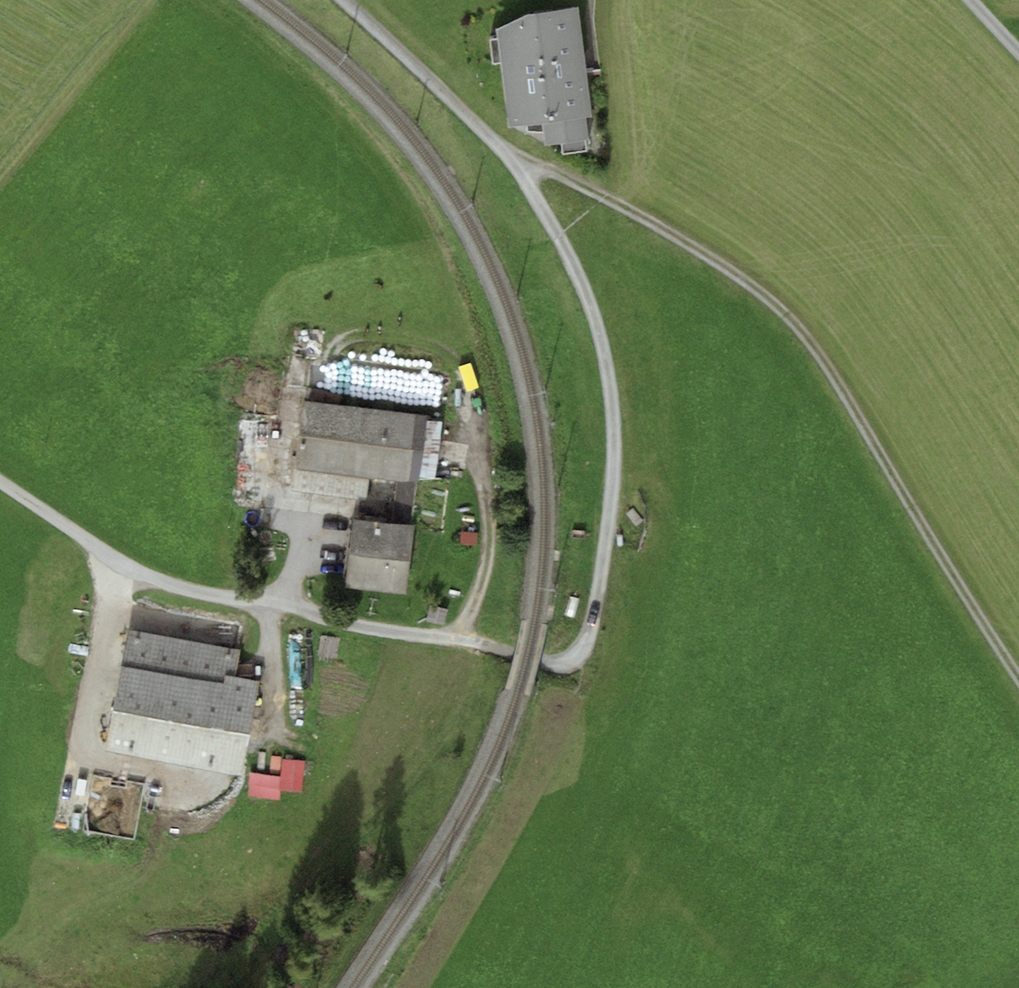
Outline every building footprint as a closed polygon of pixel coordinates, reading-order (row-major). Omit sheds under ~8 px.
[(592,118),(578,8),(527,14),(496,29),(497,38),(500,62),(508,126),(545,122),(547,145),(561,143),(585,140),(590,140),(587,118),(592,118)] [(500,62),(497,38),(490,39),(493,63),(500,62)] [(585,140),(561,143),(562,153),(586,151),(585,140)] [(428,415),(304,400),(296,468),(368,477),(397,480),(417,483),(420,483),(421,475),(428,420),(428,415)] [(442,422),(428,420),(421,475),(436,477),(442,422)] [(368,477),(296,468),(293,490),(365,499),(368,477)] [(417,483),(397,480),(392,517),(412,520),(417,483)] [(414,526),(354,519),(346,589),(405,596),(414,526)] [(478,532),(461,531),(460,544),(477,545),(478,532)] [(447,607),(429,603),(426,619),(444,623),(447,607)] [(239,650),(128,628),(105,747),(245,774),(263,680),(234,674),(239,650)] [(304,761),(284,760),(283,775),(283,791),(303,792),(304,761)] [(283,775),(250,772),(248,796),(281,799),(283,791),(283,775)]
